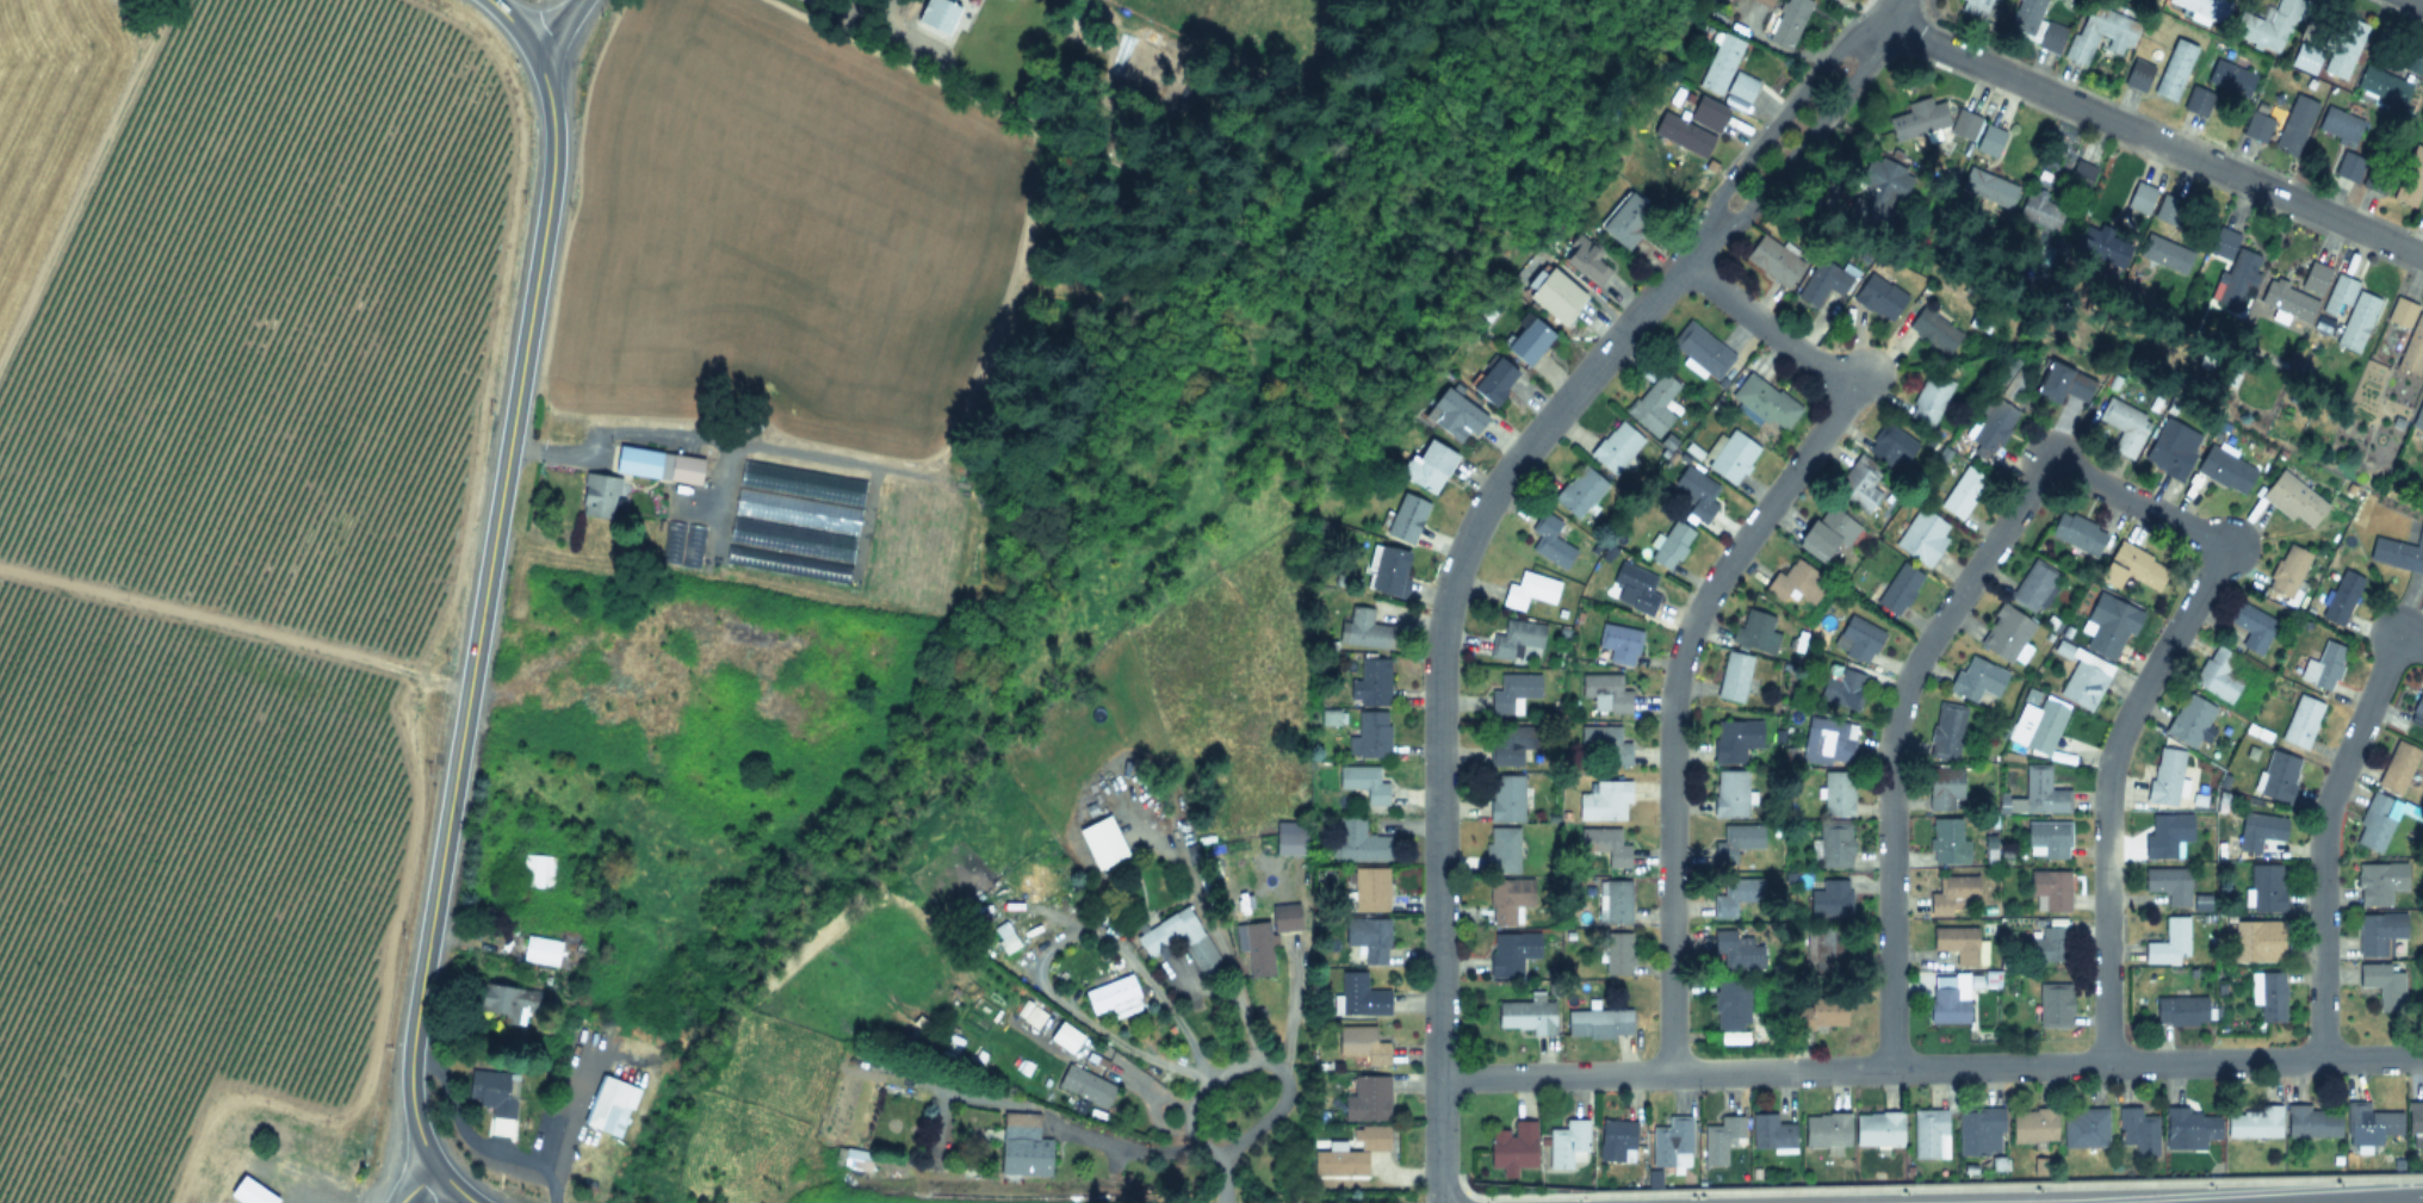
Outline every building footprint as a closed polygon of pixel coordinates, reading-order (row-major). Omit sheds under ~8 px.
[(950,2),(951,0),(926,0),(917,24),(947,36),(959,6),(950,2)] [(1766,39),(1790,50),(1811,0),(1783,0),(1766,39)] [(1954,8),(1984,20),(1992,0),(1958,0),(1954,8)] [(2035,42),(2033,46),(2057,55),(2065,27),(2041,19),(2048,0),(2018,0),(2007,32),(2035,42)] [(2165,2),(2221,24),(2230,0),(2166,0),(2165,2)] [(2279,55),(2299,0),(2275,0),(2268,19),(2239,8),(2230,36),(2279,55)] [(2125,57),(2137,23),(2084,5),(2065,58),(2086,66),(2096,35),(2107,38),(2103,50),(2125,57)] [(2347,80),(2365,23),(2341,15),(2324,73),(2347,80)] [(1741,41),(1717,32),(1698,87),(1722,95),(1741,41)] [(2151,93),(2173,101),(2196,46),(2175,37),(2151,93)] [(2311,74),(2323,50),(2299,39),(2288,63),(2311,74)] [(2121,83),(2143,92),(2152,67),(2131,58),(2121,83)] [(2206,83),(2248,97),(2255,73),(2213,60),(2206,83)] [(2354,86),(2399,106),(2410,82),(2365,62),(2354,86)] [(1758,82),(1735,70),(1724,93),(1747,104),(1758,82)] [(2317,101),(2293,92),(2272,147),(2295,156),(2317,101)] [(1716,132),(1728,108),(1697,94),(1686,118),(1716,132)] [(1905,103),(1908,112),(1888,117),(1892,139),(1948,126),(1941,101),(1931,104),(1928,97),(1905,103)] [(2278,113),(2256,101),(2239,131),(2261,143),(2278,113)] [(2316,129),(2355,145),(2366,122),(2325,105),(2316,129)] [(1948,131),(1970,141),(1981,117),(1959,107),(1948,131)] [(1706,156),(1716,134),(1660,111),(1650,132),(1687,148),(1686,149),(1706,156)] [(1973,149),(1997,160),(2009,134),(1984,123),(1973,149)] [(2422,183),(2422,147),(2413,143),(2391,199),(2413,207),(2422,183)] [(2365,162),(2340,149),(2329,172),(2354,184),(2365,162)] [(1913,172),(1869,154),(1845,211),(1889,229),(1913,172)] [(1958,187),(2007,210),(2018,185),(1970,162),(1958,187)] [(2390,170),(2369,163),(2360,187),(2381,194),(2390,170)] [(2157,190),(2134,180),(2124,206),(2146,216),(2157,190)] [(2038,185),(2016,205),(2045,234),(2065,213),(2038,185)] [(1600,225),(1624,246),(1653,211),(1629,191),(1600,225)] [(2118,268),(2128,247),(2080,224),(2070,247),(2118,268)] [(2243,310),(2258,254),(2236,247),(2239,234),(2217,227),(2208,254),(2230,260),(2226,273),(2218,271),(2210,300),(2243,310)] [(1742,259),(1787,287),(1804,261),(1760,231),(1742,259)] [(2192,250),(2144,235),(2136,258),(2185,274),(2192,250)] [(1599,285),(1613,258),(1575,236),(1560,263),(1599,285)] [(1815,306),(1826,287),(1841,296),(1853,273),(1818,254),(1796,297),(1815,306)] [(2330,268),(2309,260),(2299,287),(2320,294),(2330,268)] [(1586,298),(1553,266),(1526,293),(1560,325),(1586,298)] [(1849,299),(1889,323),(1907,296),(1867,272),(1849,299)] [(2378,297),(2354,289),(2357,280),(2334,272),(2320,311),(2332,316),(2337,303),(2348,306),(2334,345),(2359,353),(2378,297)] [(2307,324),(2317,297),(2267,279),(2258,303),(2275,309),(2274,312),(2307,324)] [(2393,298),(2385,321),(2409,329),(2394,367),(2421,376),(2422,369),(2422,308),(2393,298)] [(1907,322),(1941,356),(1962,336),(1927,303),(1907,322)] [(1553,335),(1531,316),(1504,347),(1525,366),(1553,335)] [(1712,380),(1734,356),(1688,318),(1667,343),(1712,380)] [(1491,405),(1519,374),(1498,355),(1469,386),(1491,405)] [(2057,402),(2063,389),(2083,397),(2089,382),(2045,362),(2033,392),(2057,402)] [(1674,417),(1661,405),(1679,385),(1660,370),(1624,411),(1655,439),(1674,417)] [(1783,433),(1801,407),(1747,371),(1729,397),(1783,433)] [(1931,427),(1951,387),(1926,374),(1905,414),(1931,427)] [(1421,417),(1463,445),(1483,414),(1443,386),(1421,417)] [(2422,432),(2422,394),(2409,426),(2422,432)] [(2095,418),(2119,430),(2109,448),(2131,459),(2151,418),(2106,396),(2095,418)] [(2016,409),(1991,397),(1970,441),(1995,454),(2016,409)] [(2180,479),(2202,435),(2164,416),(2142,460),(2180,479)] [(1643,441),(1618,418),(1587,453),(1612,475),(1643,441)] [(1917,440),(1882,421),(1865,452),(1901,471),(1917,440)] [(1733,485),(1759,447),(1730,428),(1705,466),(1733,485)] [(1433,495),(1456,454),(1423,434),(1399,475),(1433,495)] [(2255,466),(2206,445),(2194,472),(2243,495),(2255,466)] [(700,484),(704,458),(616,446),(613,473),(700,484)] [(1865,513),(1878,497),(1867,489),(1879,473),(1857,455),(1832,488),(1865,513)] [(727,542),(851,562),(865,478),(740,458),(727,542)] [(1578,520),(1607,484),(1581,463),(1551,497),(1578,520)] [(1722,488),(1685,464),(1669,488),(1692,502),(1686,511),(1702,520),(1722,488)] [(1962,520),(1985,478),(1962,464),(1938,506),(1962,520)] [(2309,529),(2328,503),(2280,469),(2261,495),(2309,529)] [(628,478),(583,475),(580,516),(613,519),(614,503),(626,503),(628,478)] [(1383,533),(1411,545),(1429,503),(1401,491),(1383,533)] [(1823,564),(1851,526),(1821,506),(1795,544),(1823,564)] [(1894,546),(1928,566),(1952,527),(1916,507),(1894,546)] [(2094,556),(2106,529),(2059,508),(2047,534),(2094,556)] [(1562,570),(1575,551),(1553,534),(1561,522),(1544,510),(1529,529),(1537,535),(1529,546),(1562,570)] [(1649,559),(1671,571),(1693,531),(1673,519),(1649,559)] [(2422,561),(2422,519),(2421,519),(2415,546),(2373,537),(2367,560),(2421,572),(2422,561)] [(2170,564),(2118,539),(2099,578),(2118,588),(2124,575),(2157,590),(2170,564)] [(2263,585),(2288,599),(2311,556),(2287,542),(2263,585)] [(1370,590),(1405,597),(1408,578),(1403,577),(1408,551),(1378,545),(1370,590)] [(1774,570),(1762,589),(1781,600),(1789,589),(1811,603),(1827,578),(1791,556),(1780,572),(1774,570)] [(2009,597),(2034,610),(2056,570),(2031,557),(2009,597)] [(1657,595),(1650,591),(1656,576),(1619,560),(1611,582),(1635,591),(1629,608),(1648,616),(1657,595)] [(1873,601),(1895,615),(1922,575),(1901,560),(1873,601)] [(2363,578),(2342,568),(2319,616),(2342,627),(2363,578)] [(1522,610),(1526,595),(1553,603),(1558,581),(1520,570),(1517,584),(1506,582),(1500,604),(1522,610)] [(2083,647),(2114,659),(2125,633),(2132,635),(2143,609),(2096,591),(2084,621),(2093,625),(2083,647)] [(2226,621),(2247,632),(2239,646),(2258,656),(2278,621),(2238,600),(2226,621)] [(1976,641),(2008,663),(2034,624),(2003,602),(1976,641)] [(1392,626),(1370,625),(1371,607),(1349,606),(1349,621),(1339,621),(1338,644),(1390,646),(1392,626)] [(1731,643),(1772,653),(1781,619),(1741,608),(1731,643)] [(1832,646),(1866,664),(1883,631),(1848,613),(1832,646)] [(1520,645),(1542,649),(1545,625),(1507,620),(1505,634),(1493,633),(1491,657),(1519,661),(1520,645)] [(1607,662),(1632,666),(1640,630),(1600,622),(1597,646),(1610,649),(1607,662)] [(2332,692),(2345,649),(2323,641),(2317,662),(2305,658),(2298,681),(2332,692)] [(2192,684),(2230,705),(2243,681),(2226,672),(2236,656),(2213,644),(2192,684)] [(1741,703),(1752,655),(1724,650),(1715,699),(1741,703)] [(1975,703),(1981,690),(1995,697),(2007,674),(1966,653),(1947,690),(1975,703)] [(1358,658),(1358,705),(1388,706),(1388,658),(1358,658)] [(2057,695),(2089,712),(2108,677),(2075,661),(2057,695)] [(1865,676),(1827,665),(1817,700),(1857,709),(1865,676)] [(1539,674),(1501,674),(1501,689),(1489,689),(1489,714),(1512,714),(1512,697),(1539,697),(1539,674)] [(1580,697),(1592,697),(1592,712),(1629,713),(1629,688),(1621,688),(1621,674),(1580,674),(1580,697)] [(2422,688),(2409,718),(2422,724),(2422,688)] [(2190,750),(2217,711),(2189,692),(2162,731),(2190,750)] [(2279,740),(2305,750),(2323,705),(2297,695),(2279,740)] [(2021,745),(2047,756),(2066,708),(2041,697),(2021,745)] [(1928,756),(1958,759),(1965,706),(1935,702),(1928,756)] [(1388,712),(1357,712),(1357,738),(1346,738),(1346,757),(1388,757),(1388,712)] [(1851,765),(1854,721),(1805,718),(1802,762),(1851,765)] [(1745,763),(1745,748),(1761,749),(1761,721),(1714,720),(1714,763),(1745,763)] [(1629,739),(1619,739),(1619,726),(1579,726),(1579,750),(1606,750),(1606,765),(1629,765),(1629,739)] [(1522,765),(1522,732),(1489,732),(1489,765),(1522,765)] [(2375,786),(2400,796),(2421,751),(2396,740),(2375,786)] [(2175,808),(2183,751),(2155,748),(2148,804),(2175,808)] [(2255,794),(2287,805),(2301,761),(2269,750),(2255,794)] [(2066,813),(2066,790),(2049,790),(2049,765),(2024,765),(2024,813),(2066,813)] [(1377,767),(1337,767),(1337,790),(1364,790),(1364,806),(1387,806),(1387,782),(1377,782),(1377,767)] [(1962,768),(1928,768),(1928,810),(1962,810),(1962,768)] [(1712,818),(1747,818),(1747,770),(1712,770),(1712,818)] [(1852,817),(1852,773),(1821,773),(1821,817),(1852,817)] [(1523,776),(1489,776),(1489,821),(1523,821),(1523,776)] [(1578,820),(1628,820),(1628,781),(1592,781),(1592,793),(1578,793),(1578,820)] [(2351,844),(2382,854),(2399,802),(2369,792),(2351,844)] [(2257,854),(2260,839),(2283,842),(2287,818),(2239,813),(2235,851),(2257,854)] [(2143,836),(2143,860),(2176,860),(2175,843),(2192,843),(2192,814),(2150,816),(2150,836),(2143,836)] [(1076,830),(1095,870),(1126,856),(1107,816),(1076,830)] [(1337,818),(1337,860),(1392,860),(1392,836),(1363,836),(1363,818),(1337,818)] [(1960,820),(1929,820),(1929,864),(1960,864),(1960,820)] [(2068,823),(2026,823),(2026,848),(2040,848),(2040,860),(2068,860),(2068,823)] [(1274,855),(1307,855),(1307,824),(1274,824),(1274,855)] [(1712,841),(1712,867),(1735,867),(1735,850),(1762,850),(1762,825),(1722,825),(1722,841),(1712,841)] [(1851,825),(1817,825),(1817,868),(1851,868),(1851,825)] [(1518,827),(1487,827),(1487,873),(1518,873),(1518,827)] [(1579,829),(1579,852),(1606,852),(1606,869),(1628,869),(1628,844),(1619,844),(1619,829),(1579,829)] [(551,888),(551,855),(521,854),(520,888),(551,888)] [(2391,906),(2391,892),(2406,892),(2406,863),(2360,863),(2360,906),(2391,906)] [(2281,912),(2281,866),(2249,866),(2249,912),(2281,912)] [(1387,912),(1387,869),(1352,869),(1352,912),(1387,912)] [(2188,907),(2188,869),(2144,869),(2144,892),(2165,892),(2165,907),(2188,907)] [(2068,872),(2030,872),(2030,912),(2068,912),(2068,872)] [(1977,876),(1938,876),(1938,893),(1928,893),(1928,918),(1952,918),(1952,901),(1977,900),(1977,876)] [(1723,893),(1714,893),(1714,918),(1736,918),(1736,905),(1764,905),(1764,880),(1724,880),(1723,893)] [(1808,917),(1849,917),(1849,881),(1821,881),(1821,891),(1808,891),(1808,917)] [(1630,924),(1630,886),(1599,886),(1599,924),(1630,924)] [(1516,903),(1491,903),(1491,924),(1516,924),(1516,903)] [(1179,940),(1198,973),(1219,961),(1185,905),(1134,936),(1147,959),(1179,940)] [(1269,910),(1270,922),(1234,924),(1237,951),(1246,951),(1247,978),(1272,976),(1270,934),(1300,931),(1299,909),(1269,910)] [(2405,940),(2405,914),(2357,914),(2357,957),(2392,957),(2392,940),(2405,940)] [(2187,918),(2164,918),(2164,943),(2144,943),(2144,965),(2177,965),(2177,957),(2187,957),(2187,918)] [(1344,947),(1362,947),(1362,963),(1388,963),(1388,919),(1344,919),(1344,947)] [(1005,956),(1020,948),(1004,922),(990,929),(1005,956)] [(2233,962),(2281,962),(2281,944),(2262,944),(2262,922),(2233,922),(2233,962)] [(1847,929),(1807,929),(1807,968),(1847,968),(1847,929)] [(1976,967),(1976,929),(1932,929),(1931,951),(1954,951),(1954,967),(1976,967)] [(2039,937),(2027,937),(2027,965),(2066,965),(2066,929),(2039,929),(2039,937)] [(1489,978),(1523,978),(1523,959),(1538,959),(1538,934),(1489,934),(1489,978)] [(1631,934),(1603,934),(1603,975),(1631,975),(1631,934)] [(560,942),(526,935),(520,961),(556,968),(560,942)] [(1749,969),(1749,936),(1715,936),(1715,969),(1749,969)] [(2378,1012),(2403,1012),(2403,965),(2357,965),(2357,988),(2378,988),(2378,1012)] [(1387,1016),(1388,991),(1364,991),(1364,973),(1338,972),(1338,1016),(1387,1016)] [(2254,1023),(2283,1022),(2283,973),(2252,973),(2254,1023)] [(1109,1009),(1113,1018),(1141,1009),(1130,974),(1083,991),(1091,1015),(1109,1009)] [(1952,978),(1928,978),(1929,1024),(1967,1024),(1967,1000),(1953,1000),(1952,978)] [(479,984),(475,1016),(533,1023),(538,991),(479,984)] [(2038,1028),(2070,1028),(2070,985),(2038,985),(2038,1028)] [(1715,994),(1715,1029),(1748,1029),(1748,994),(1715,994)] [(2155,997),(2155,1024),(2206,1024),(2206,997),(2155,997)] [(1531,1037),(1554,1037),(1554,1000),(1496,1002),(1496,1029),(1531,1029),(1531,1037)] [(1845,1003),(1790,1004),(1791,1030),(1846,1029),(1845,1003)] [(1631,1010),(1566,1011),(1566,1038),(1631,1038),(1631,1010)] [(1365,1067),(1387,1067),(1387,1043),(1375,1043),(1374,1027),(1337,1027),(1337,1058),(1365,1058),(1365,1067)] [(1104,1110),(1115,1087),(1067,1064),(1055,1086),(1104,1110)] [(516,1075),(469,1074),(467,1105),(491,1105),(490,1118),(515,1118),(516,1075)] [(583,1126),(609,1135),(620,1106),(631,1111),(639,1089),(602,1074),(583,1126)] [(1387,1078),(1352,1077),(1352,1096),(1343,1096),(1343,1121),(1387,1121),(1387,1078)] [(2406,1102),(2406,1136),(2413,1136),(2413,1148),(2422,1148),(2422,1102),(2406,1102)] [(2347,1103),(2347,1146),(2379,1145),(2379,1135),(2402,1135),(2400,1111),(2368,1112),(2368,1103),(2347,1103)] [(2286,1137),(2340,1137),(2340,1108),(2307,1108),(2307,1105),(2286,1105),(2286,1137)] [(2279,1137),(2279,1106),(2258,1106),(2258,1112),(2226,1112),(2226,1137),(2279,1137)] [(2001,1108),(1958,1108),(1958,1155),(2001,1155),(2001,1108)] [(2106,1148),(2106,1108),(2062,1108),(2062,1148),(2106,1148)] [(2117,1108),(2118,1146),(2134,1146),(2134,1157),(2157,1157),(2156,1116),(2140,1116),(2140,1108),(2117,1108)] [(2164,1109),(2165,1149),(2195,1149),(2194,1141),(2218,1140),(2218,1108),(2164,1109)] [(1913,1110),(1913,1159),(1947,1159),(1947,1110),(1913,1110)] [(2056,1143),(2056,1110),(2010,1110),(2010,1143),(2056,1143)] [(1902,1112),(1854,1112),(1854,1146),(1902,1146),(1902,1112)] [(1037,1115),(1000,1114),(999,1176),(1049,1177),(1051,1140),(1037,1140),(1037,1115)] [(1752,1114),(1752,1149),(1795,1149),(1795,1122),(1774,1122),(1774,1114),(1752,1114)] [(1803,1115),(1803,1148),(1848,1148),(1848,1115),(1803,1115)] [(1725,1139),(1742,1139),(1742,1116),(1718,1116),(1719,1126),(1703,1127),(1703,1166),(1727,1166),(1725,1139)] [(1690,1117),(1667,1117),(1667,1127),(1650,1127),(1650,1168),(1690,1168),(1690,1117)] [(1533,1121),(1512,1122),(1512,1130),(1488,1131),(1488,1168),(1501,1168),(1501,1171),(1535,1171),(1533,1121)] [(1587,1121),(1564,1121),(1564,1129),(1548,1129),(1548,1170),(1572,1170),(1572,1162),(1587,1162),(1587,1121)] [(1634,1162),(1634,1121),(1599,1121),(1598,1161),(1634,1162)] [(1365,1177),(1367,1152),(1387,1152),(1387,1128),(1353,1128),(1353,1151),(1344,1151),(1344,1141),(1328,1141),(1328,1152),(1313,1152),(1313,1177),(1365,1177)] [(869,1171),(872,1152),(839,1149),(838,1168),(869,1171)]
